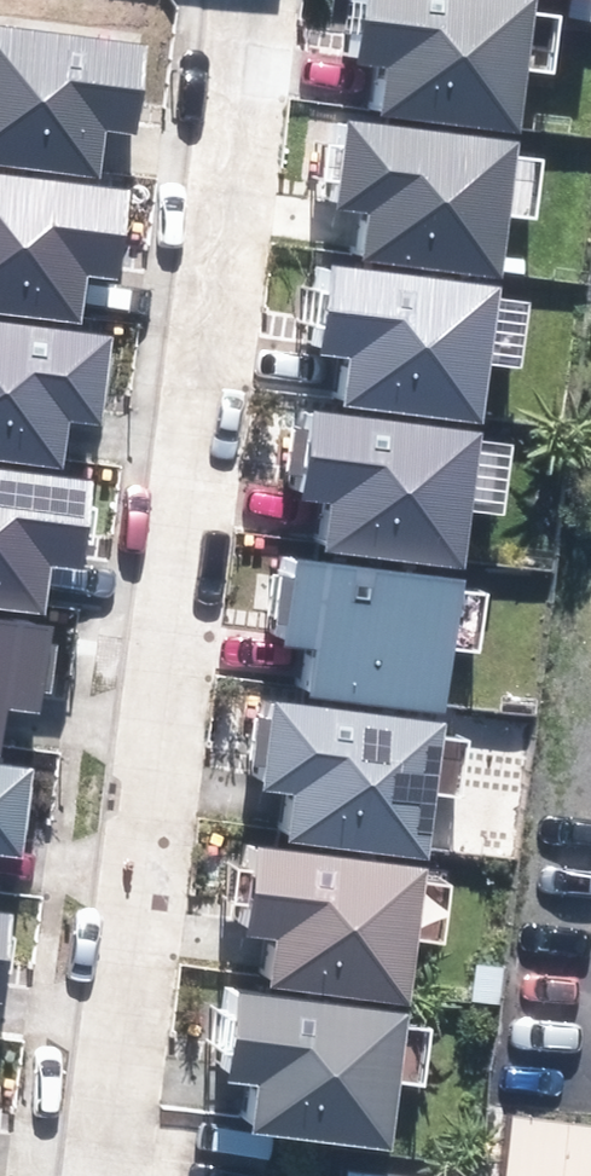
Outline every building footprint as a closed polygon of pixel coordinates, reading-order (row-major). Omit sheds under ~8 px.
[(351,61),(382,65),(376,111),(524,131),(533,65),(560,69),(568,9),(541,5),(541,0),(360,0),(351,61)] [(100,178),(106,131),(137,135),(148,49),(0,30),(0,165),(100,178)] [(338,119),(326,210),(356,214),(350,260),(498,279),(507,214),(534,218),(542,158),(515,154),(516,143),(338,119)] [(82,323),(88,276),(119,280),(131,194),(0,178),(0,313),(82,323)] [(325,263),(313,354),(344,358),(338,403),(486,423),(494,358),(522,361),(530,302),(502,298),(504,287),(325,263)] [(62,467),(68,419),(99,423),(110,338),(0,324),(0,459),(62,467)] [(306,410),(294,501),(325,505),(318,550),(466,570),(475,505),(502,508),(510,449),(483,445),(485,434),(306,410)] [(46,614),(52,566),(83,570),(94,485),(0,473),(0,608),(46,614)] [(286,555),(274,646),(305,650),(299,696),(447,715),(455,650),(483,654),(491,594),(463,590),(465,579),(286,555)] [(5,754),(11,707),(42,711),(53,626),(0,619),(0,754),(5,754)] [(268,700),(256,791),(287,795),(281,841),(429,860),(437,795),(465,799),(473,739),(445,735),(447,724),(268,700)] [(20,859),(31,774),(0,770),(0,856),(20,859)] [(249,846),(237,937),(267,941),(261,987),(409,1006),(418,941),(445,945),(453,885),(426,881),(427,870),(249,846)] [(3,1003),(14,918),(0,916),(0,1003),(3,1003)] [(233,988),(220,1079),(251,1083),(245,1128),(393,1148),(402,1082),(429,1086),(437,1026),(410,1023),(411,1011),(233,988)]
